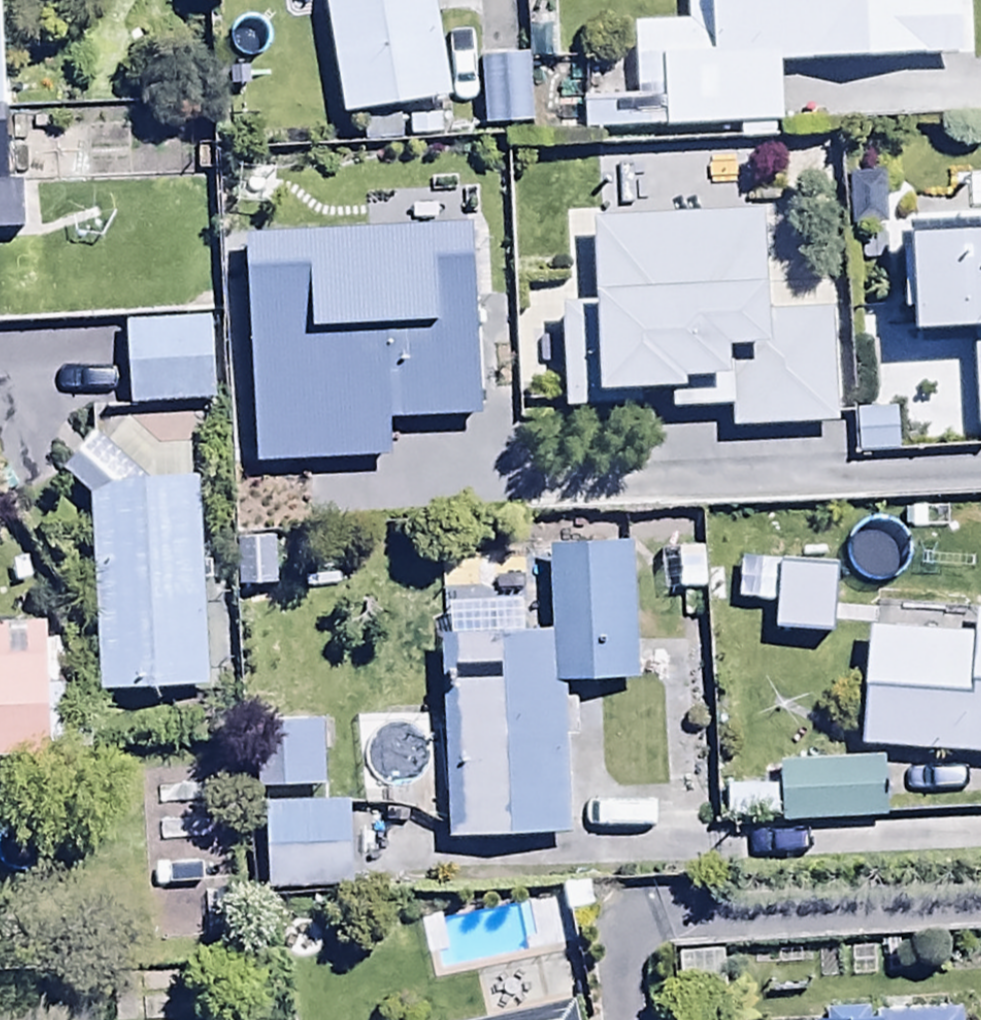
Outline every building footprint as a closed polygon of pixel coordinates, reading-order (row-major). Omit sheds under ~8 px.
[(337,117),(446,101),(431,0),(320,0),(337,117)] [(578,134),(778,128),(775,66),(957,60),(955,0),(683,0),(684,27),(631,29),(633,99),(577,101),(578,134)] [(519,57),(474,60),(479,141),(525,138),(519,57)] [(0,110),(0,234),(22,233),(20,185),(5,186),(2,110),(0,110)] [(725,410),(726,432),(833,427),(828,313),(761,316),(757,212),(583,220),(586,284),(514,287),(519,402),(558,401),(559,411),(633,407),(632,396),(664,394),(665,412),(725,410)] [(475,217),(222,233),(239,469),(390,457),(394,416),(481,416),(475,217)] [(901,237),(906,337),(980,333),(980,233),(901,237)] [(120,327),(126,408),(210,402),(203,320),(120,327)] [(974,428),(980,428),(980,341),(970,341),(974,428)] [(120,425),(100,442),(93,434),(54,467),(84,502),(94,697),(200,691),(189,481),(182,482),(180,451),(143,452),(120,425)] [(442,605),(443,641),(438,641),(443,841),(566,838),(563,741),(599,740),(598,686),(634,685),(630,549),(543,551),(545,639),(518,639),(517,603),(442,605)] [(856,749),(980,757),(980,617),(967,616),(966,636),(863,630),(856,749)] [(0,628),(0,764),(62,763),(60,666),(45,666),(44,627),(0,628)] [(260,728),(263,792),(324,789),(321,725),(260,728)] [(775,766),(778,827),(882,824),(880,762),(775,766)] [(344,805),(260,807),(262,884),(345,882),(344,805)] [(571,1006),(501,1019),(574,1019),(571,1006)] [(958,1012),(803,1018),(803,1019),(959,1019),(958,1012)]
